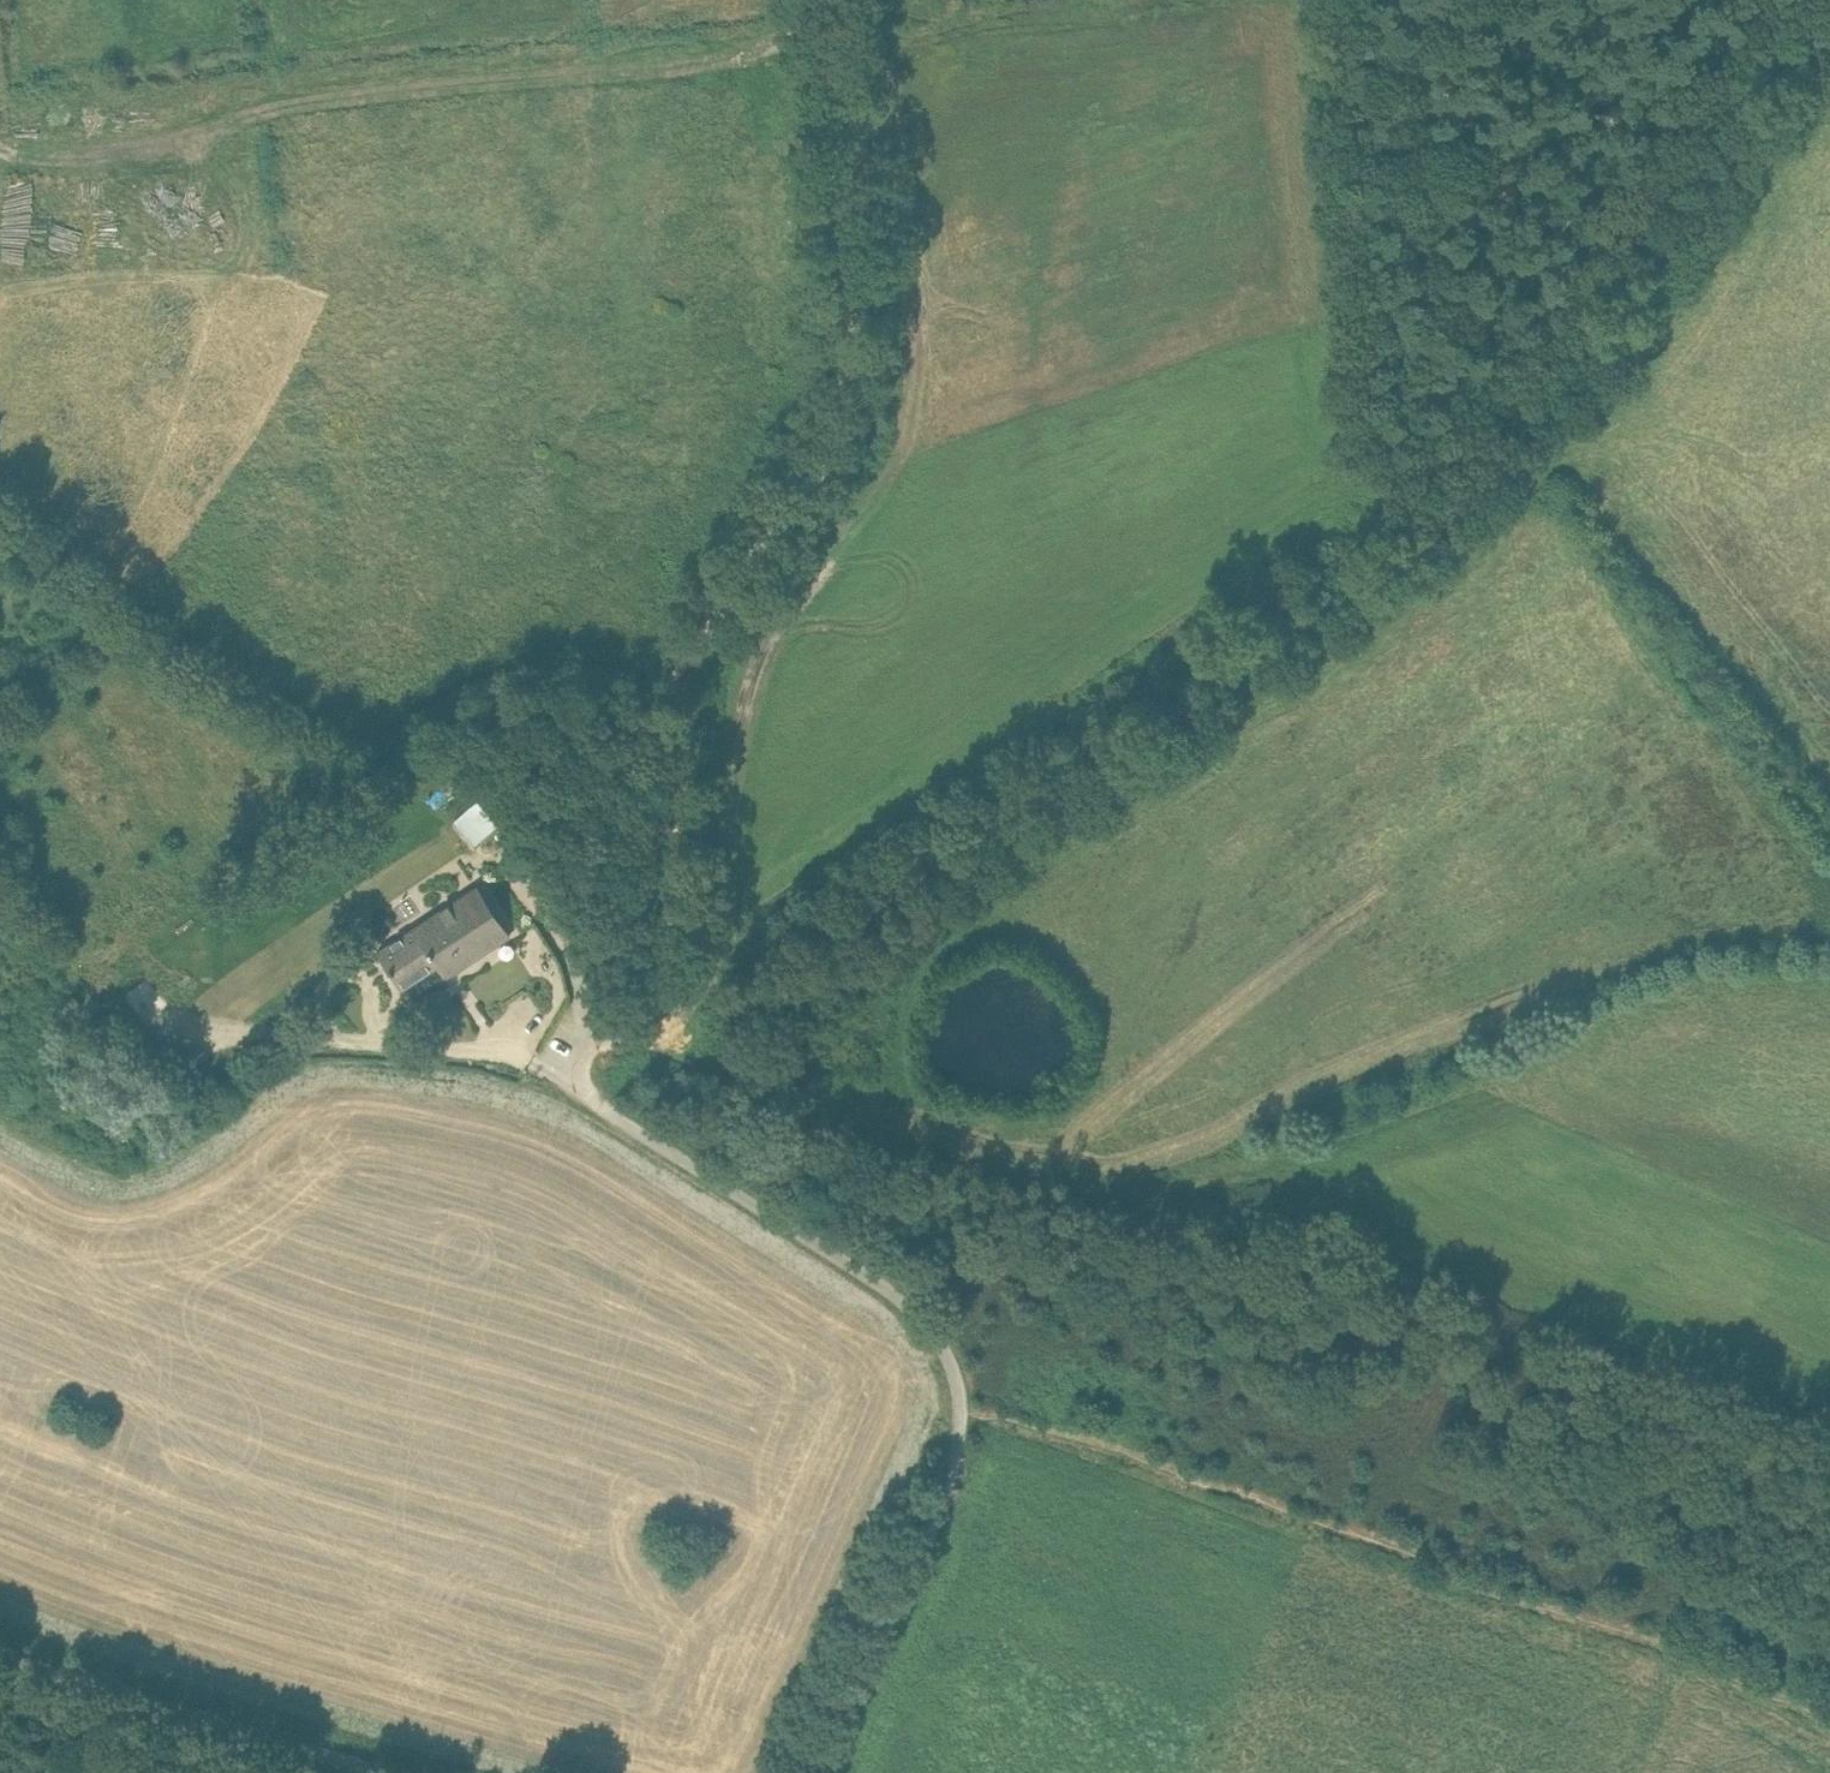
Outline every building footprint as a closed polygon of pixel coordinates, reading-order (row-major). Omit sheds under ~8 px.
[(470,843),(490,829),(472,804),(452,819),(470,843)] [(444,978),(510,935),(477,886),(376,952),(400,989),(436,965),(444,978)]
